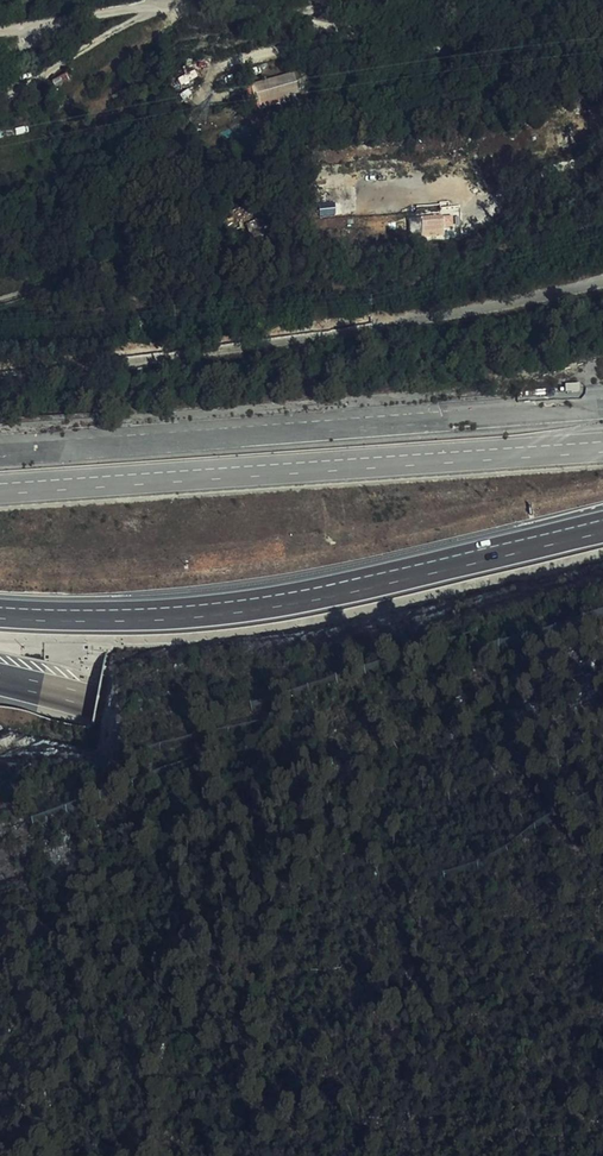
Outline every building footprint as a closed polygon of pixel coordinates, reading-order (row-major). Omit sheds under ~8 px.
[(256,108),(300,94),(293,72),(249,85),(256,108)] [(524,133),(516,134),(522,159),(529,157),(524,133)] [(322,188),(322,198),(337,199),(337,188),(322,188)] [(425,237),(444,235),(442,217),(423,219),(425,237)]
